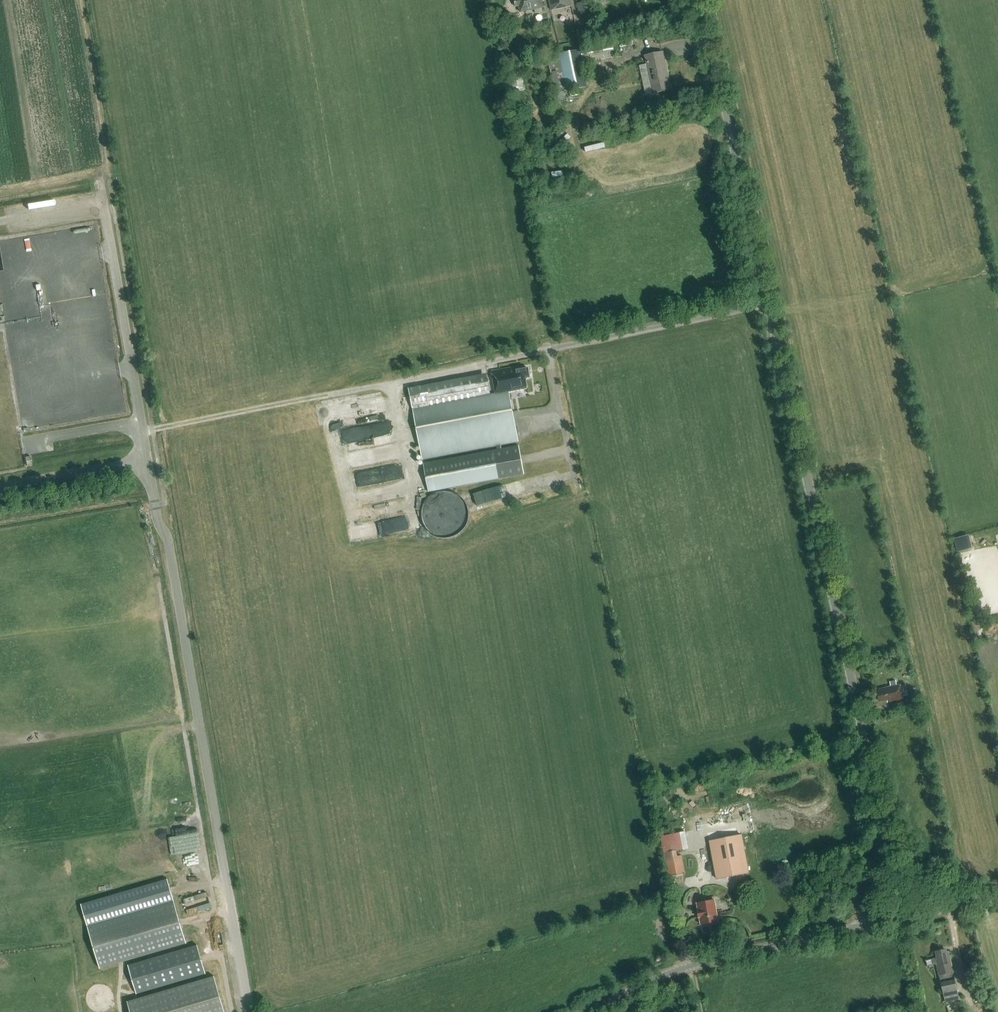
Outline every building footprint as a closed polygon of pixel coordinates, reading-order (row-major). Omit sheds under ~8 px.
[(543,8),(541,0),(514,0),(516,7),(519,6),(520,12),(543,8)] [(551,10),(572,6),(570,0),(549,0),(551,10)] [(591,13),(589,1),(579,2),(581,14),(591,13)] [(634,36),(620,39),(621,47),(635,44),(634,36)] [(580,45),(583,63),(615,58),(612,39),(580,45)] [(579,49),(548,56),(556,93),(587,86),(579,49)] [(645,95),(653,93),(670,89),(662,52),(646,56),(647,64),(639,65),(645,95)] [(512,91),(519,90),(525,88),(520,66),(507,69),(512,91)] [(534,126),(532,116),(525,117),(527,127),(534,126)] [(588,152),(607,146),(606,141),(586,147),(588,152)] [(487,374),(456,380),(408,388),(422,459),(518,441),(509,392),(527,389),(525,378),(530,377),(527,368),(516,370),(515,367),(491,371),(496,393),(491,394),(487,374)] [(364,439),(378,434),(374,422),(360,427),(364,439)] [(400,445),(350,455),(353,469),(403,458),(400,445)] [(519,445),(423,463),(428,492),(524,474),(519,445)] [(478,503),(514,493),(510,482),(475,492),(478,503)] [(399,486),(401,494),(408,493),(406,485),(399,486)] [(359,518),(402,512),(401,500),(375,504),(375,507),(358,509),(359,518)] [(973,541),(971,534),(957,537),(959,544),(973,541)] [(900,684),(897,685),(896,680),(890,681),(891,686),(879,689),(880,691),(877,692),(879,701),(887,699),(888,702),(903,699),(902,695),(908,694),(905,684),(900,685),(900,684)] [(911,699),(901,701),(902,707),(912,704),(911,699)] [(661,836),(668,876),(685,873),(681,855),(677,856),(676,850),(688,848),(685,831),(661,836)] [(716,879),(718,878),(749,872),(742,835),(711,841),(709,841),(716,879)] [(185,898),(190,913),(213,907),(208,891),(185,898)] [(719,922),(715,899),(696,903),(697,909),(696,910),(698,918),(699,918),(700,925),(719,922)] [(187,943),(174,901),(88,927),(100,969),(187,943)] [(128,997),(197,976),(188,948),(119,969),(128,997)] [(936,951),(938,957),(933,958),(932,960),(932,964),(934,965),(936,964),(945,1002),(959,999),(949,952),(946,952),(945,949),(936,951)] [(127,1002),(130,1011),(224,1011),(214,976),(127,1002)]
